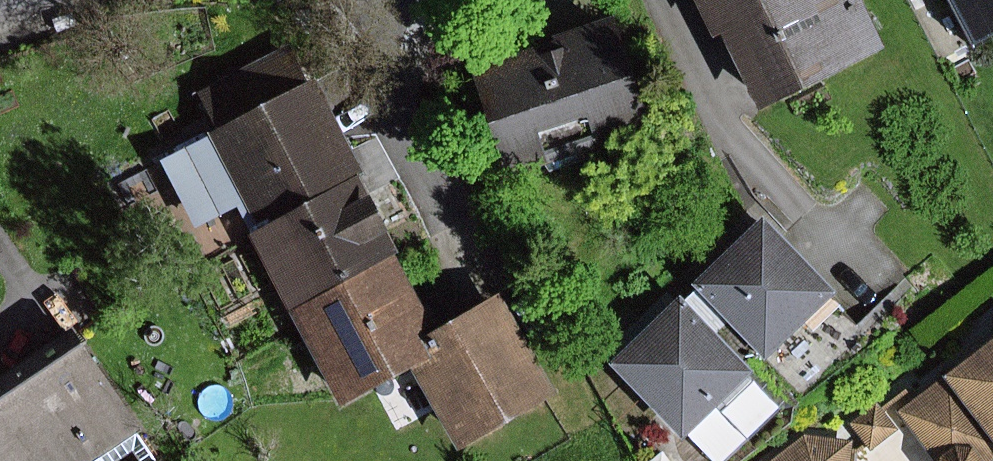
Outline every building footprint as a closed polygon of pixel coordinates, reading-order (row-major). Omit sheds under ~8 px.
[(705,38),(712,34),(751,112),(877,50),(853,0),(686,0),(705,38)] [(964,45),(992,29),(992,0),(940,0),(964,45)] [(537,53),(533,44),(459,68),(496,179),(642,131),(604,17),(542,38),(546,50),(537,53)] [(213,127),(169,151),(213,232),(233,221),(240,234),(348,175),(354,171),(302,78),(296,81),(277,47),(194,92),(213,127)] [(390,253),(348,175),(240,234),(282,311),(386,255),(390,253)] [(823,297),(827,294),(754,217),(684,284),(689,290),(678,301),(744,371),(797,320),(807,330),(832,306),(823,297)] [(409,297),(386,255),(282,311),(332,403),(402,365),(419,356),(408,336),(430,323),(414,295),(409,297)] [(548,395),(490,290),(430,323),(408,336),(419,356),(402,365),(449,450),(548,395)] [(673,438),(744,371),(678,301),(670,293),(599,361),(673,438)] [(932,376),(934,380),(892,412),(929,460),(985,460),(992,455),(992,456),(992,330),(932,376)] [(64,334),(0,376),(0,460),(111,460),(126,451),(133,460),(150,460),(64,334)] [(893,430),(872,403),(845,424),(865,451),(893,430)] [(766,460),(846,460),(849,441),(800,435),(766,460)] [(658,450),(643,460),(667,460),(658,450)] [(219,458),(220,460),(239,460),(234,451),(219,458)]
